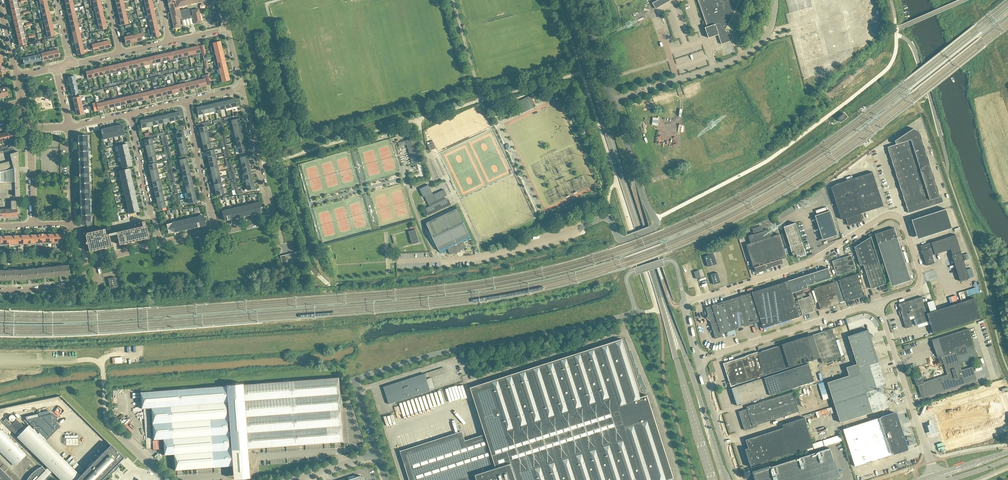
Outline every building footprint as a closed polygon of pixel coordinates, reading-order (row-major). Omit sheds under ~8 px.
[(192,10),(193,15),(191,15),(190,11),(189,8),(180,10),(179,7),(198,2),(207,0),(168,0),(168,3),(169,7),(174,28),(181,27),(180,24),(183,23),(183,26),(193,23),(192,21),(194,21),(195,24),(202,22),(199,9),(192,10)] [(671,0),(657,0),(652,3),(656,9),(671,0)] [(728,30),(726,31),(726,29),(735,11),(740,0),(698,0),(707,26),(705,27),(708,38),(718,34),(721,44),(732,40),(728,30)] [(128,23),(127,20),(131,20),(130,17),(120,19),(121,25),(128,23)] [(55,36),(53,30),(46,31),(47,34),(44,35),(45,38),(55,36)] [(27,44),(26,40),(27,40),(27,37),(18,39),(19,43),(18,43),(19,44),(20,45),(27,44)] [(99,50),(98,43),(95,44),(94,40),(91,41),(91,43),(92,45),(93,48),(93,51),(99,50)] [(222,47),(220,41),(213,43),(214,46),(211,47),(211,50),(222,47)] [(84,53),(83,50),(87,49),(86,46),(76,49),(77,55),(84,53)] [(60,56),(58,49),(55,50),(54,47),(52,47),(54,57),(60,56)] [(223,54),(222,47),(211,50),(212,52),(215,52),(216,56),(223,54)] [(48,59),(47,52),(44,53),(43,49),(40,50),(43,60),(48,59)] [(225,60),(223,54),(216,56),(217,59),(214,60),(215,63),(225,60)] [(226,67),(225,60),(215,63),(215,65),(218,64),(219,69),(226,67)] [(116,72),(114,65),(108,66),(110,73),(113,72),(114,75),(117,75),(116,72)] [(228,73),(226,67),(219,69),(221,75),(228,73)] [(230,80),(228,73),(221,75),(217,75),(218,78),(221,77),(222,82),(230,80)] [(9,95),(7,87),(0,89),(2,96),(9,95)] [(149,88),(146,88),(149,99),(155,97),(153,91),(150,91),(149,88)] [(121,105),(119,98),(116,99),(115,96),(112,96),(113,97),(115,106),(121,105)] [(84,113),(83,110),(86,110),(86,107),(82,108),(76,109),(77,115),(84,113)] [(939,194),(931,167),(928,159),(919,130),(913,128),(895,140),(896,144),(888,147),(897,175),(901,187),(909,213),(943,202),(942,196),(940,197),(939,194)] [(9,139),(7,133),(7,132),(2,133),(1,133),(2,141),(9,139)] [(87,142),(87,134),(78,135),(78,143),(87,142)] [(422,161),(415,137),(405,140),(412,164),(415,163),(422,161)] [(88,150),(87,142),(78,143),(78,145),(78,151),(88,150)] [(436,148),(433,142),(428,144),(428,145),(430,150),(436,148)] [(90,156),(89,150),(88,150),(78,151),(79,159),(88,158),(88,156),(90,156)] [(19,167),(18,151),(10,154),(12,160),(10,161),(0,163),(0,190),(13,189),(15,189),(15,196),(20,196),(20,180),(19,180),(19,179),(20,179),(20,178),(21,178),(21,177),(21,176),(22,175),(21,174),(21,173),(21,172),(20,171),(19,170),(19,167)] [(88,166),(88,158),(79,159),(79,161),(79,166),(88,166)] [(419,163),(414,165),(408,167),(409,172),(414,171),(414,170),(420,168),(419,163)] [(88,174),(88,166),(79,166),(79,174),(88,174)] [(883,206),(872,172),(857,177),(855,177),(836,184),(831,187),(841,219),(846,218),(848,224),(862,220),(860,213),(883,206)] [(89,182),(88,174),(79,174),(80,177),(80,182),(89,182)] [(89,190),(89,182),(80,182),(80,190),(89,190)] [(451,204),(449,200),(449,199),(448,199),(448,198),(447,198),(446,198),(445,196),(447,195),(444,189),(442,191),(442,190),(433,194),(429,186),(428,184),(419,189),(422,195),(423,197),(425,196),(428,202),(429,204),(429,205),(430,206),(427,207),(426,208),(426,209),(426,210),(426,211),(428,215),(451,204)] [(89,198),(89,190),(80,190),(80,193),(80,198),(89,198)] [(91,204),(91,198),(89,198),(80,198),(81,206),(90,205),(90,204),(91,204)] [(17,211),(17,200),(11,200),(11,209),(0,209),(0,217),(4,217),(4,218),(6,217),(12,217),(12,216),(13,216),(18,215),(17,211)] [(90,213),(90,205),(81,206),(81,210),(81,214),(90,213)] [(471,239),(455,205),(425,220),(440,253),(448,250),(450,254),(455,251),(466,247),(464,242),(471,239)] [(952,228),(946,209),(912,219),(915,231),(914,231),(915,231),(918,238),(952,228)] [(838,235),(830,210),(815,215),(823,239),(838,235)] [(90,221),(90,213),(81,214),(81,222),(82,222),(82,224),(87,224),(89,224),(89,221),(90,221)] [(800,256),(806,254),(802,242),(795,222),(784,226),(790,245),(792,252),(793,256),(794,257),(797,256),(797,257),(799,256),(800,256)] [(149,237),(147,226),(146,226),(117,233),(119,244),(144,238),(149,237)] [(106,234),(105,228),(86,232),(87,234),(85,234),(89,251),(104,248),(104,247),(110,246),(108,237),(107,235),(106,236),(106,234)] [(897,237),(894,228),(875,234),(878,243),(897,237)] [(419,242),(416,229),(408,231),(412,244),(419,242)] [(786,257),(779,234),(771,236),(768,229),(748,236),(751,243),(746,244),(755,273),(758,272),(759,272),(764,271),(764,270),(769,268),(768,267),(783,263),(781,259),(786,257)] [(44,242),(44,234),(43,234),(43,233),(40,234),(35,235),(35,243),(40,243),(40,242),(44,242)] [(52,234),(53,243),(58,242),(57,241),(61,241),(61,233),(52,234)] [(53,243),(52,234),(44,234),(44,242),(47,242),(47,243),(53,243)] [(970,278),(955,234),(920,246),(922,250),(921,251),(922,251),(926,266),(935,263),(932,255),(950,249),(952,255),(960,281),(970,278)] [(18,244),(18,235),(9,236),(9,244),(12,243),(12,244),(18,244)] [(27,243),(26,235),(18,235),(18,244),(23,244),(23,243),(27,243)] [(35,243),(35,235),(26,235),(27,243),(29,243),(30,244),(35,243)] [(9,244),(9,236),(0,236),(0,245),(6,244),(9,244)] [(878,259),(871,236),(854,247),(860,265),(861,265),(863,264),(878,259)] [(897,237),(878,243),(892,286),(911,280),(902,254),(897,237)] [(298,261),(296,252),(280,256),(282,264),(298,261)] [(717,263),(713,254),(714,254),(714,253),(713,254),(705,256),(705,257),(707,263),(708,266),(708,267),(708,266),(716,264),(717,264),(717,263)] [(856,269),(851,255),(832,261),(837,275),(856,269)] [(885,282),(878,259),(863,264),(871,288),(879,286),(881,290),(889,288),(887,281),(885,282)] [(70,274),(69,265),(52,267),(53,276),(61,275),(70,274)] [(53,276),(52,267),(36,268),(37,277),(46,277),(53,276)] [(37,277),(36,268),(21,270),(21,279),(30,278),(37,277)] [(812,272),(812,273),(795,278),(791,279),(795,292),(808,288),(807,286),(831,278),(828,268),(816,272),(816,271),(815,270),(812,271),(812,272)] [(21,279),(21,270),(5,270),(5,279),(13,279),(21,279)] [(720,282),(717,273),(718,273),(717,273),(711,275),(714,284),(720,282),(721,282),(720,282)] [(838,280),(836,281),(842,302),(851,300),(864,295),(857,274),(838,280)] [(117,287),(115,277),(108,279),(110,288),(117,287)] [(795,301),(792,293),(795,292),(791,279),(788,280),(784,282),(752,292),(761,321),(763,328),(799,316),(795,301)] [(840,303),(842,302),(836,281),(814,288),(821,309),(840,303)] [(798,300),(795,301),(799,316),(802,315),(814,311),(809,296),(804,298),(801,291),(796,293),(797,298),(801,297),(801,299),(798,300)] [(761,321),(752,292),(712,305),(705,307),(708,316),(706,318),(710,320),(716,339),(722,337),(721,334),(761,321)] [(922,296),(898,304),(900,310),(899,311),(900,316),(902,315),(906,328),(912,326),(910,319),(915,318),(918,324),(929,321),(933,333),(981,317),(974,297),(927,312),(922,296)] [(841,357),(832,328),(813,335),(822,363),(841,357)] [(923,397),(976,380),(977,381),(972,366),(961,370),(959,363),(977,357),(968,328),(932,340),(932,339),(932,340),(938,358),(938,357),(942,356),(947,374),(924,382),(921,375),(914,377),(917,385),(919,385),(923,397)] [(870,334),(868,329),(848,336),(857,364),(846,367),(849,375),(827,382),(834,402),(882,387),(886,386),(871,337),(872,337),(873,336),(872,334),(871,333),(870,334)] [(814,359),(806,337),(781,345),(788,368),(800,364),(814,359)] [(647,395),(640,397),(621,339),(470,387),(486,437),(466,444),(463,433),(462,433),(463,434),(401,454),(401,453),(409,479),(456,479),(466,477),(467,479),(667,479),(674,478),(647,395)] [(788,368),(781,345),(758,352),(765,374),(765,375),(772,373),(788,368)] [(765,374),(758,352),(742,357),(724,363),(731,386),(754,379),(754,378),(761,375),(761,376),(765,374)] [(773,375),(731,388),(737,406),(760,398),(770,395),(814,381),(808,363),(800,366),(800,364),(788,368),(772,373),(773,375)] [(427,378),(445,373),(443,367),(425,373),(427,378)] [(430,391),(425,373),(383,387),(389,404),(430,391)] [(343,441),(338,377),(141,392),(142,408),(151,407),(154,439),(163,439),(164,455),(174,454),(175,470),(233,466),(234,478),(250,477),(247,448),(343,441)] [(835,408),(817,414),(822,428),(888,407),(882,387),(834,402),(835,408)] [(799,411),(797,405),(801,404),(799,396),(795,398),(793,392),(747,406),(747,409),(739,411),(745,430),(757,426),(756,425),(799,411)] [(997,395),(935,414),(943,440),(1005,420),(997,395)] [(908,448),(896,413),(895,412),(893,413),(882,416),(882,417),(879,417),(843,429),(855,466),(891,454),(891,453),(893,452),(893,453),(894,453),(897,453),(905,450),(907,449),(908,448)] [(26,419),(47,440),(58,428),(58,429),(60,426),(56,422),(57,421),(57,417),(56,417),(56,416),(55,415),(54,414),(53,414),(52,414),(51,414),(49,414),(47,415),(39,416),(38,416),(37,414),(26,416),(26,419)] [(813,447),(804,417),(782,424),(783,428),(746,439),(748,448),(746,449),(751,466),(751,467),(752,467),(759,464),(759,465),(762,464),(762,463),(813,447)] [(24,426),(17,420),(10,427),(17,434),(24,426)] [(930,423),(927,423),(931,433),(934,432),(936,432),(933,422),(930,423)] [(124,423),(123,425),(131,434),(133,432),(124,423)] [(109,472),(110,474),(111,473),(112,473),(112,472),(113,472),(114,472),(114,471),(115,471),(115,470),(116,470),(116,469),(117,469),(117,468),(118,467),(118,466),(119,466),(119,465),(119,464),(118,463),(123,457),(124,457),(111,444),(79,476),(29,426),(19,437),(50,467),(46,470),(42,466),(41,466),(40,467),(39,467),(39,468),(38,468),(37,469),(36,469),(36,470),(35,470),(34,471),(33,472),(32,473),(31,474),(30,475),(30,476),(29,476),(28,477),(28,478),(27,479),(42,479),(52,470),(63,479),(102,479),(109,472)] [(1,429),(0,430),(0,452),(15,466),(27,454),(1,429)] [(838,473),(830,448),(754,472),(757,479),(828,479),(827,478),(831,477),(832,479),(839,477),(838,473)] [(0,468),(0,479),(12,479),(0,468)]
